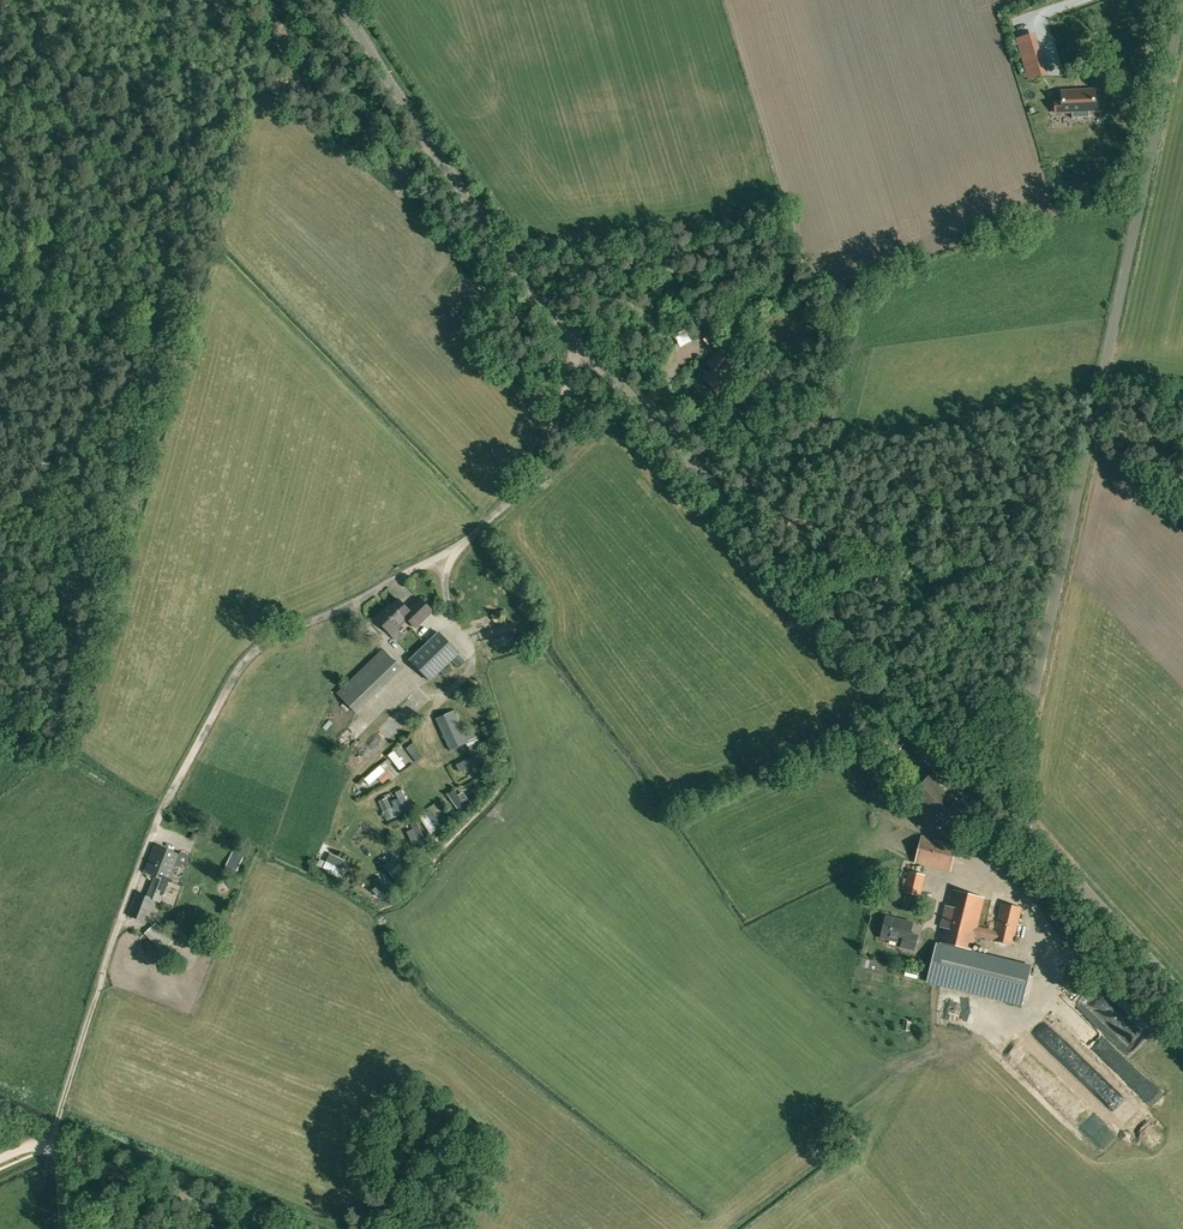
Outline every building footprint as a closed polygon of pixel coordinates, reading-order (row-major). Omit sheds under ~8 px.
[(1072,118),(1089,117),(1089,112),(1096,111),(1095,90),(1061,91),(1062,101),(1055,101),(1055,113),(1072,112),(1072,118)] [(678,302),(672,307),(682,319),(694,310),(686,300),(680,305),(678,302)] [(711,346),(726,330),(716,320),(701,336),(711,346)] [(718,343),(725,350),(738,339),(730,332),(718,343)] [(757,332),(745,344),(749,349),(761,336),(757,332)] [(718,393),(737,375),(726,362),(729,359),(720,350),(706,363),(712,370),(704,378),(718,393)] [(756,361),(745,377),(759,386),(770,370),(756,361)] [(416,628),(433,612),(421,598),(409,610),(400,599),(387,611),(385,609),(376,617),(391,634),(408,619),(416,628)] [(430,682),(452,661),(459,668),(466,661),(459,654),(460,653),(439,631),(409,660),(430,682)] [(384,649),(338,693),(357,713),(403,669),(384,649)] [(450,750),(470,741),(455,710),(436,719),(450,750)] [(422,757),(413,744),(397,755),(394,751),(388,755),(400,771),(405,767),(414,760),(416,763),(422,757)] [(483,752),(457,765),(461,773),(487,761),(483,752)] [(390,769),(381,776),(387,783),(395,776),(390,769)] [(904,802),(932,828),(963,797),(935,770),(904,802)] [(410,809),(402,790),(377,800),(387,822),(405,814),(404,811),(410,809)] [(454,791),(447,795),(461,815),(473,806),(463,792),(458,796),(454,791)] [(424,812),(418,815),(430,835),(436,831),(440,838),(444,835),(441,829),(445,827),(444,823),(440,826),(431,811),(425,814),(424,812)] [(413,846),(425,841),(419,827),(414,829),(411,822),(404,825),(413,846)] [(199,835),(193,833),(193,834),(190,840),(191,840),(196,842),(197,840),(199,835)] [(916,862),(949,871),(956,844),(922,836),(916,862)] [(160,902),(179,854),(156,845),(145,872),(156,876),(148,897),(137,893),(128,915),(146,922),(155,900),(160,902)] [(233,853),(227,867),(237,871),(243,857),(233,853)] [(329,854),(323,869),(342,878),(350,863),(329,854)] [(392,863),(385,868),(398,885),(407,877),(401,871),(404,868),(399,864),(395,867),(392,863)] [(924,875),(909,872),(907,879),(904,879),(901,889),(905,890),(905,891),(919,895),(924,875)] [(373,886),(369,889),(377,897),(381,894),(382,895),(387,891),(388,891),(394,886),(386,877),(382,880),(379,877),(376,879),(371,883),(373,886)] [(1032,967),(970,951),(974,936),(1012,946),(1021,907),(1003,903),(996,931),(976,927),(983,898),(952,891),(949,906),(946,905),(940,927),(943,928),(940,944),(937,943),(928,981),(985,995),(1022,1005),(1032,967)] [(896,919),(886,917),(882,938),(901,942),(900,946),(915,950),(918,936),(910,934),(912,924),(895,920),(896,919)] [(156,924),(145,934),(163,953),(174,942),(156,924)] [(906,970),(904,976),(917,978),(919,973),(906,970)] [(1099,1018),(1103,1012),(1092,1005),(1089,1011),(1099,1018)]
